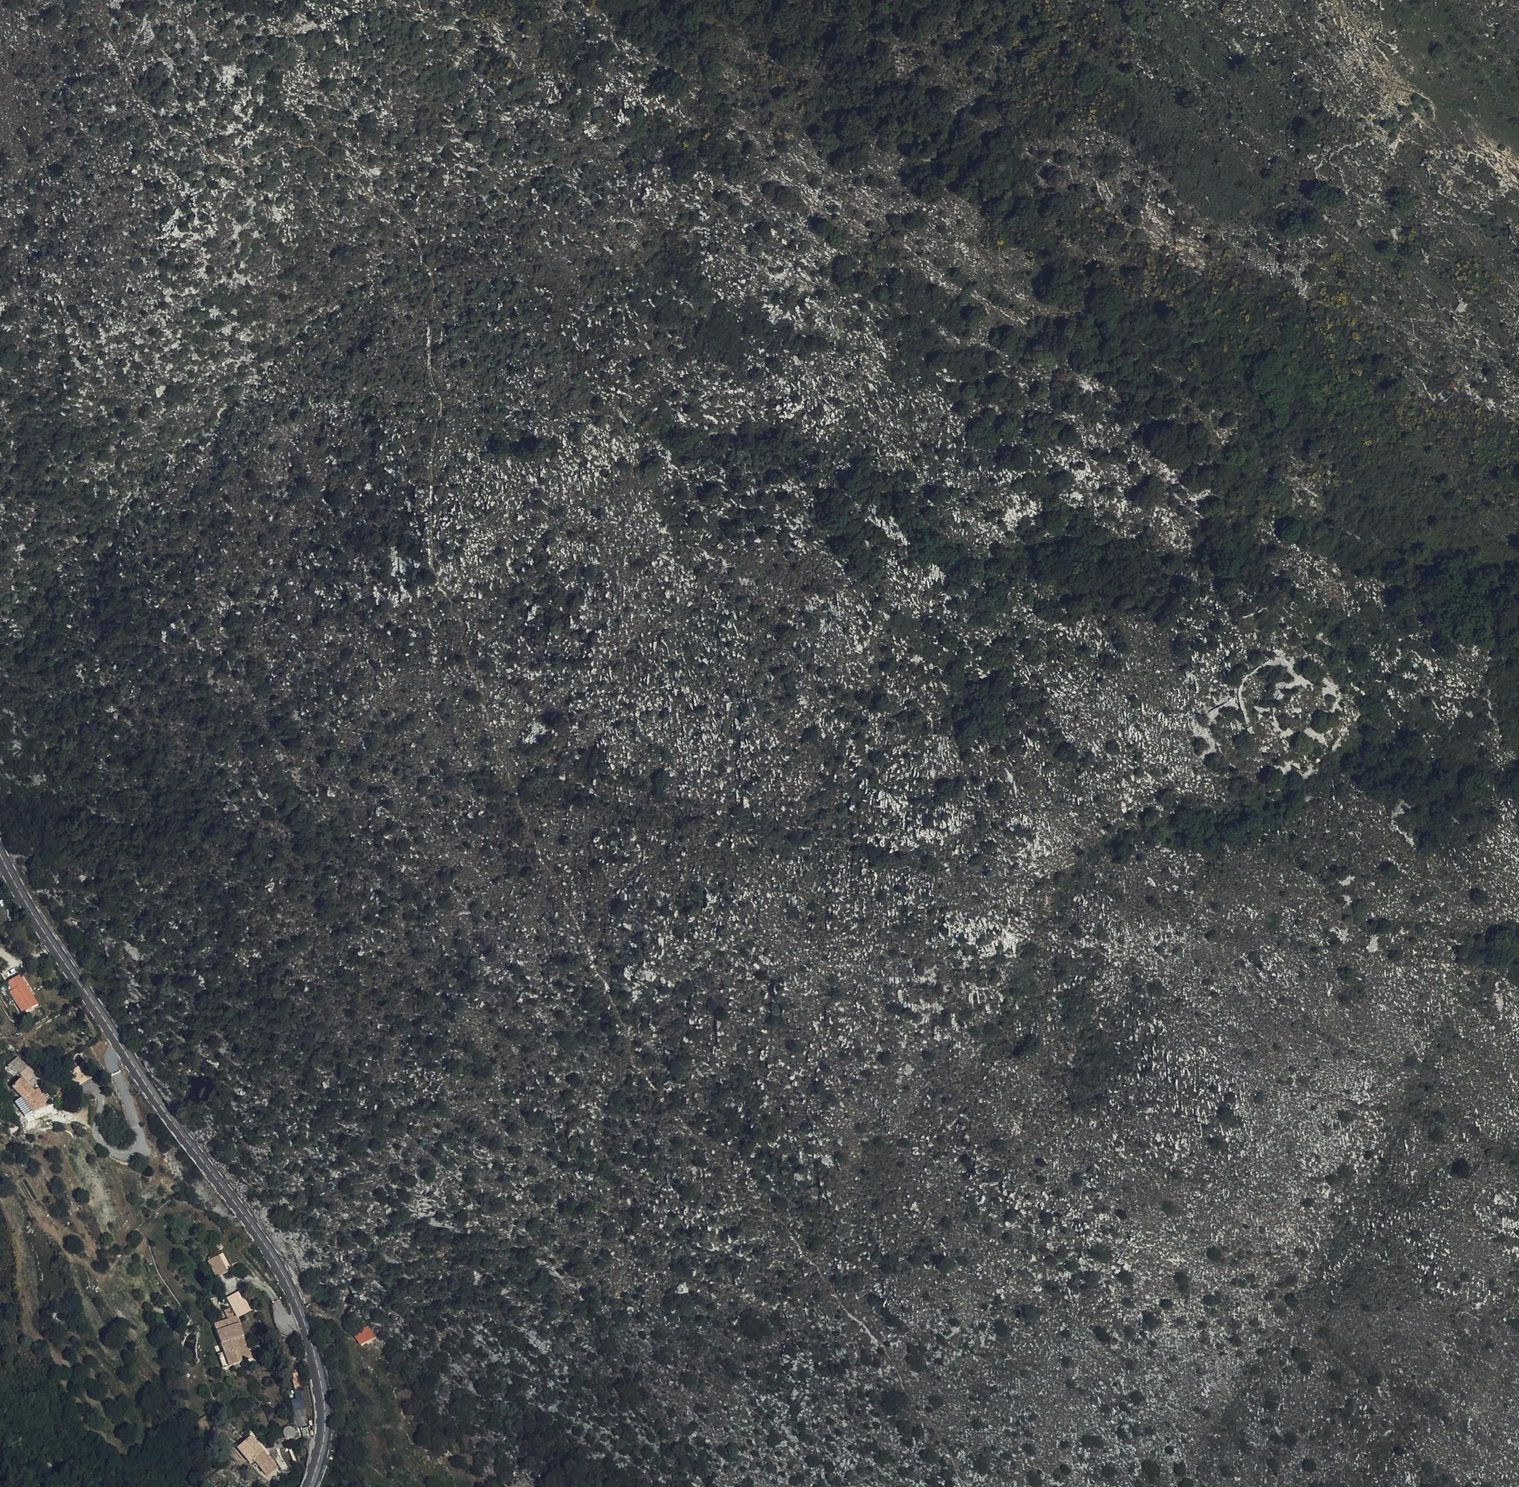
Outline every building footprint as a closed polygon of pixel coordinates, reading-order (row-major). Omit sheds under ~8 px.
[(22,1001),(27,996),(21,989),(16,993),(22,1001)] [(82,1064),(67,1071),(74,1087),(89,1079),(82,1064)] [(10,1073),(18,1080),(25,1072),(18,1065),(10,1073)] [(28,1074),(25,1072),(18,1080),(24,1084),(23,1085),(27,1090),(37,1080),(29,1073),(28,1074)] [(12,1095),(24,1110),(35,1101),(27,1090),(23,1085),(12,1095)] [(46,1116),(35,1101),(24,1110),(35,1124),(46,1116)] [(35,1124),(24,1110),(18,1115),(28,1128),(35,1124)] [(229,1272),(221,1255),(218,1257),(227,1273),(229,1272)] [(227,1273),(218,1257),(210,1260),(217,1277),(227,1273)] [(241,1290),(227,1297),(237,1317),(251,1311),(241,1290)] [(225,1325),(220,1326),(219,1322),(214,1323),(218,1328),(223,1369),(250,1361),(248,1353),(242,1354),(240,1348),(246,1346),(239,1324),(226,1328),(225,1325)] [(214,1323),(209,1325),(223,1369),(218,1328),(214,1323)] [(361,1344),(374,1333),(366,1325),(354,1333),(361,1344)] [(295,1386),(302,1384),(301,1375),(293,1376),(295,1386)] [(261,1451),(265,1448),(252,1434),(245,1440),(255,1452),(265,1459),(267,1457),(261,1451)] [(255,1456),(261,1463),(265,1459),(255,1452),(245,1440),(238,1446),(251,1460),(255,1456)]
